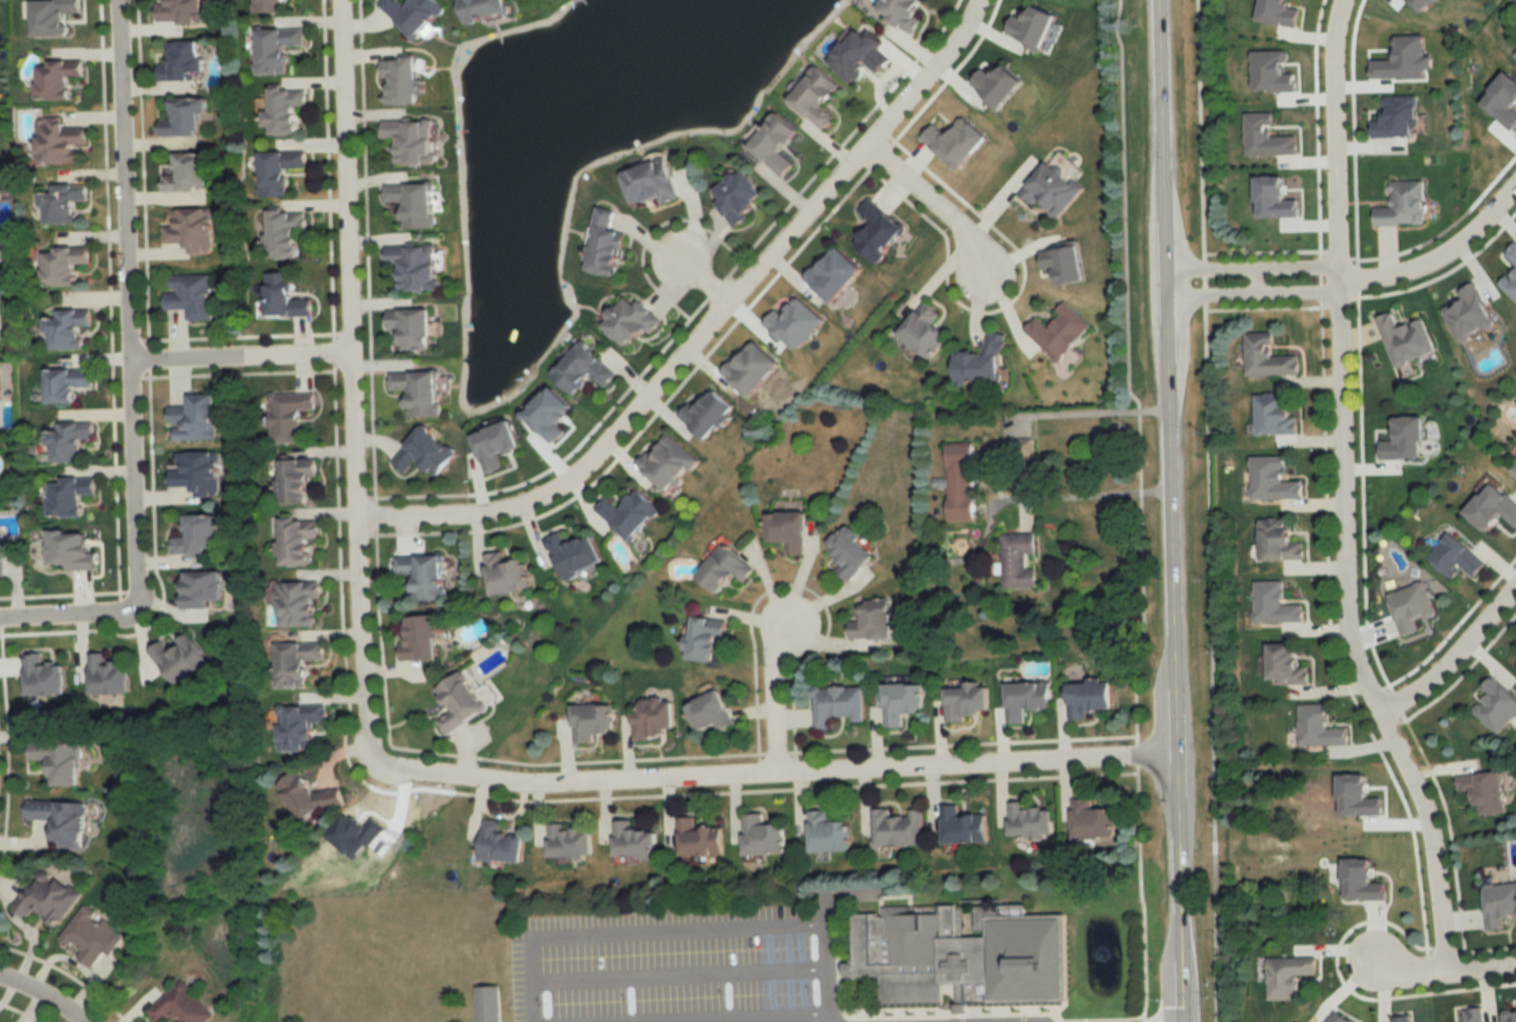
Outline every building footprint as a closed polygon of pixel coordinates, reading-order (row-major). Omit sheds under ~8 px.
[(34,36),(69,35),(69,14),(83,14),(82,0),(33,0),(34,36)] [(168,2),(157,2),(157,23),(205,23),(205,0),(168,0),(168,2)] [(256,12),(287,12),(287,0),(256,0),(256,12)] [(379,4),(417,39),(447,7),(440,0),(411,0),(406,6),(400,0),(383,0),(379,4)] [(467,21),(508,13),(506,0),(463,0),(467,21)] [(877,16),(914,35),(924,15),(916,11),(922,0),(885,0),(877,16)] [(258,28),(258,74),(291,74),(291,46),(305,46),(305,28),(258,28)] [(160,81),(197,80),(196,72),(204,71),(203,41),(169,42),(170,65),(159,65),(160,81)] [(381,77),(390,78),(390,103),(420,104),(421,57),(382,56),(381,77)] [(38,100),(73,100),(73,78),(84,78),(84,61),(38,61),(38,100)] [(790,98),(825,130),(836,118),(823,106),(842,86),(820,66),(790,98)] [(307,88),(268,87),(268,135),(300,135),(300,108),(307,108),(307,88)] [(161,136),(200,136),(200,113),(209,113),(209,97),(173,98),(174,120),(161,120),(161,136)] [(749,146),(783,177),(795,164),(781,152),(799,132),(778,113),(749,146)] [(384,120),(384,138),(397,138),(397,164),(434,164),(434,120),(384,120)] [(87,145),(87,132),(66,132),(66,121),(37,121),(38,164),(82,164),(81,145),(87,145)] [(290,195),(290,170),(308,169),(307,151),(260,152),(261,196),(290,195)] [(163,191),(210,191),(210,152),(176,152),(176,175),(163,175),(163,191)] [(668,158),(621,171),(630,205),(660,197),(662,203),(679,198),(668,158)] [(1023,192),(1036,203),(1041,198),(1061,215),(1085,188),(1052,159),(1023,192)] [(733,225),(760,211),(754,199),(763,195),(750,169),(714,188),(733,225)] [(1391,180),(1391,207),(1375,207),(1375,225),(1424,225),(1424,180),(1391,180)] [(434,227),(434,183),(384,183),(384,202),(403,202),(403,227),(434,227)] [(87,187),(44,185),(43,223),(78,224),(78,202),(87,202),(87,187)] [(859,212),(872,221),(856,243),(881,261),(907,225),(869,197),(859,212)] [(625,239),(620,238),(622,229),(612,227),(615,209),(597,206),(586,270),(619,275),(625,239)] [(163,243),(188,242),(188,253),(213,252),(212,207),(162,208),(163,243)] [(269,257),(304,258),(304,210),(269,210),(269,257)] [(400,290),(437,290),(436,244),(386,245),(386,264),(400,264),(400,290)] [(808,278),(834,302),(864,268),(838,244),(808,278)] [(1507,254),(1515,263),(1515,244),(1507,254)] [(44,248),(43,286),(78,286),(78,265),(90,265),(90,253),(75,253),(75,249),(44,248)] [(1515,298),(1515,269),(1502,285),(1515,298)] [(294,272),(267,272),(266,315),(313,315),(313,303),(293,303),(294,272)] [(188,320),(212,320),(212,275),(166,275),(166,309),(188,309),(188,320)] [(1477,282),(1458,291),(1463,301),(1445,310),(1460,342),(1497,325),(1477,282)] [(612,306),(602,328),(632,342),(635,335),(648,342),(662,313),(626,296),(620,310),(612,306)] [(932,358),(949,333),(933,322),(941,312),(926,301),(901,335),(932,358)] [(1058,311),(1063,315),(1050,328),(1038,317),(1026,330),(1060,360),(1092,325),(1066,301),(1058,311)] [(432,308),(388,308),(388,330),(401,330),(401,349),(432,349),(432,308)] [(51,348),(81,348),(81,327),(91,327),(91,310),(46,310),(46,335),(51,335),(51,348)] [(1425,319),(1399,328),(1394,313),(1379,318),(1395,368),(1436,354),(1425,319)] [(957,352),(956,382),(1002,382),(1003,332),(987,332),(987,352),(957,352)] [(1246,332),(1246,375),(1300,374),(1300,355),(1275,355),(1274,332),(1246,332)] [(725,373),(752,398),(782,363),(755,339),(725,373)] [(554,374),(577,394),(593,375),(607,387),(619,374),(582,341),(554,374)] [(47,368),(46,403),(75,403),(76,387),(93,387),(93,369),(47,368)] [(440,415),(440,371),(390,372),(390,391),(409,390),(409,415),(440,415)] [(737,406),(715,388),(700,408),(692,402),(681,417),(710,440),(737,406)] [(309,443),(309,429),(302,429),(302,412),(316,411),(316,393),(270,395),(272,444),(309,443)] [(1256,393),(1256,434),(1297,434),(1297,393),(1256,393)] [(216,394),(190,394),(190,406),(169,406),(169,440),(215,440),(216,394)] [(93,422),(49,422),(50,462),(84,461),(84,440),(94,440),(93,422)] [(392,463),(406,475),(418,460),(438,476),(457,454),(423,425),(392,463)] [(700,459),(667,433),(640,468),(673,493),(700,459)] [(976,522),(975,444),(948,445),(949,522),(976,522)] [(193,487),(193,497),(220,497),(219,452),(171,452),(171,487),(193,487)] [(1304,498),(1303,481),(1286,481),(1286,455),(1251,456),(1251,499),(1304,498)] [(311,503),(310,478),(317,478),(317,460),(280,461),(281,504),(311,503)] [(96,476),(62,476),(62,482),(51,482),(50,516),(85,516),(85,495),(96,495),(96,476)] [(662,509),(639,489),(621,509),(607,497),(596,509),(634,542),(662,509)] [(767,512),(767,542),(787,542),(787,555),(806,555),(806,512),(767,512)] [(219,515),(184,514),(183,535),(172,534),(171,552),(218,554),(219,515)] [(1305,559),(1305,542),(1293,542),(1293,527),(1285,527),(1285,518),(1260,519),(1261,560),(1305,559)] [(314,539),(319,539),(319,519),(281,519),(281,565),(313,565),(314,539)] [(878,557),(851,525),(829,543),(846,563),(839,569),(849,581),(878,557)] [(68,571),(98,570),(98,552),(89,553),(89,530),(51,531),(51,564),(68,563),(68,571)] [(564,580),(606,563),(593,534),(568,545),(562,532),(547,539),(564,580)] [(1456,579),(1463,571),(1473,580),(1488,563),(1453,532),(1431,557),(1456,579)] [(1004,534),(1004,587),(1039,587),(1038,569),(1028,570),(1027,554),(1037,553),(1037,533),(1004,534)] [(699,573),(719,593),(736,575),(744,582),(755,570),(727,543),(699,573)] [(491,595),(531,589),(527,559),(506,561),(504,551),(486,554),(491,595)] [(415,600),(445,599),(444,555),(394,556),(395,574),(415,573),(415,600)] [(210,609),(210,601),(224,602),(225,571),(185,571),(184,608),(210,609)] [(1255,581),(1255,622),(1305,622),(1304,604),(1285,604),(1284,581),(1255,581)] [(320,582),(277,582),(277,626),(320,626),(320,582)] [(853,640),(895,639),(894,599),(865,600),(865,622),(852,622),(853,640)] [(439,660),(439,615),(409,616),(409,643),(401,643),(401,660),(439,660)] [(729,620),(696,615),(689,657),(716,662),(720,637),(726,638),(729,620)] [(150,651),(178,687),(211,662),(189,635),(170,650),(163,641),(150,651)] [(277,642),(277,687),(307,687),(307,661),(325,661),(325,642),(277,642)] [(1298,644),(1271,644),(1271,684),(1311,684),(1311,665),(1298,665),(1298,644)] [(26,653),(26,695),(66,694),(65,664),(43,664),(43,652),(26,653)] [(130,662),(109,663),(108,653),(90,653),(91,695),(130,694),(130,662)] [(437,688),(452,712),(438,721),(447,735),(489,709),(466,671),(437,688)] [(1515,715),(1515,694),(1493,677),(1483,689),(1488,693),(1473,713),(1501,734),(1515,715)] [(1070,719),(1089,719),(1088,710),(1117,709),(1116,681),(1068,682),(1070,719)] [(1008,682),(1009,723),(1026,722),(1026,709),(1052,709),(1052,682),(1008,682)] [(886,685),(886,727),(904,727),(904,713),(923,713),(923,684),(886,685)] [(948,685),(948,722),(966,721),(966,713),(991,713),(991,685),(948,685)] [(865,722),(864,686),(815,687),(816,730),(836,729),(835,717),(854,717),(854,722),(865,722)] [(689,703),(699,732),(718,725),(720,732),(736,726),(723,691),(689,703)] [(634,712),(634,739),(667,739),(667,728),(676,728),(676,700),(642,700),(642,712),(634,712)] [(596,743),(596,733),(614,733),(614,704),(574,705),(575,743),(596,743)] [(1349,745),(1349,728),(1329,728),(1329,704),(1299,704),(1300,746),(1349,745)] [(279,705),(279,751),(315,750),(314,723),(328,723),(328,705),(279,705)] [(30,742),(30,760),(52,760),(52,786),(81,787),(81,742),(30,742)] [(278,785),(303,820),(308,819),(321,810),(344,806),(341,788),(316,792),(300,770),(278,785)] [(1458,776),(1460,794),(1477,792),(1479,816),(1506,813),(1503,772),(1458,776)] [(1114,809),(1093,809),(1093,798),(1075,799),(1075,839),(1115,839),(1114,809)] [(86,802),(29,801),(28,819),(56,820),(55,846),(85,847),(86,802)] [(1011,802),(1012,836),(1055,835),(1055,807),(1027,808),(1027,801),(1011,802)] [(988,815),(961,816),(961,805),(944,805),(945,843),(989,842),(988,815)] [(875,846),(925,846),(924,810),(910,810),(910,816),(892,817),(892,809),(874,809),(875,846)] [(829,811),(812,811),(813,853),(852,852),(852,821),(830,822),(829,811)] [(1353,830),(1353,812),(1327,813),(1327,830),(1353,830)] [(785,825),(765,825),(765,814),(746,815),(746,856),(786,855),(785,825)] [(725,855),(725,828),(697,828),(697,817),(681,818),(682,856),(725,855)] [(481,860),(523,864),(526,835),(509,834),(510,823),(484,820),(481,860)] [(616,821),(617,858),(658,857),(657,829),(632,830),(632,820),(616,821)] [(550,857),(594,857),(594,825),(550,826),(550,857)] [(56,928),(82,897),(47,868),(14,907),(28,919),(35,910),(56,928)] [(1485,885),(1488,930),(1507,929),(1507,918),(1515,918),(1515,883),(1485,885)] [(1067,1002),(1065,915),(1026,916),(1025,904),(940,905),(940,909),(882,910),(882,914),(853,915),(854,964),(846,964),(846,978),(881,977),(881,1003),(944,1002),(944,992),(957,991),(957,1004),(1067,1002)] [(80,953),(77,957),(92,968),(104,951),(110,956),(125,934),(84,905),(60,939),(80,953)] [(1269,1001),(1299,1000),(1299,976),(1318,976),(1317,958),(1269,959),(1269,1001)] [(157,1021),(207,1021),(215,1015),(181,980),(148,1012),(157,1021)] [(500,986),(476,987),(477,1021),(501,1021),(500,986)] [(1465,1010),(1466,1021),(1486,1021),(1485,1009),(1465,1010)] [(1505,1021),(1515,1021),(1515,1011),(1504,1012),(1505,1021)]
